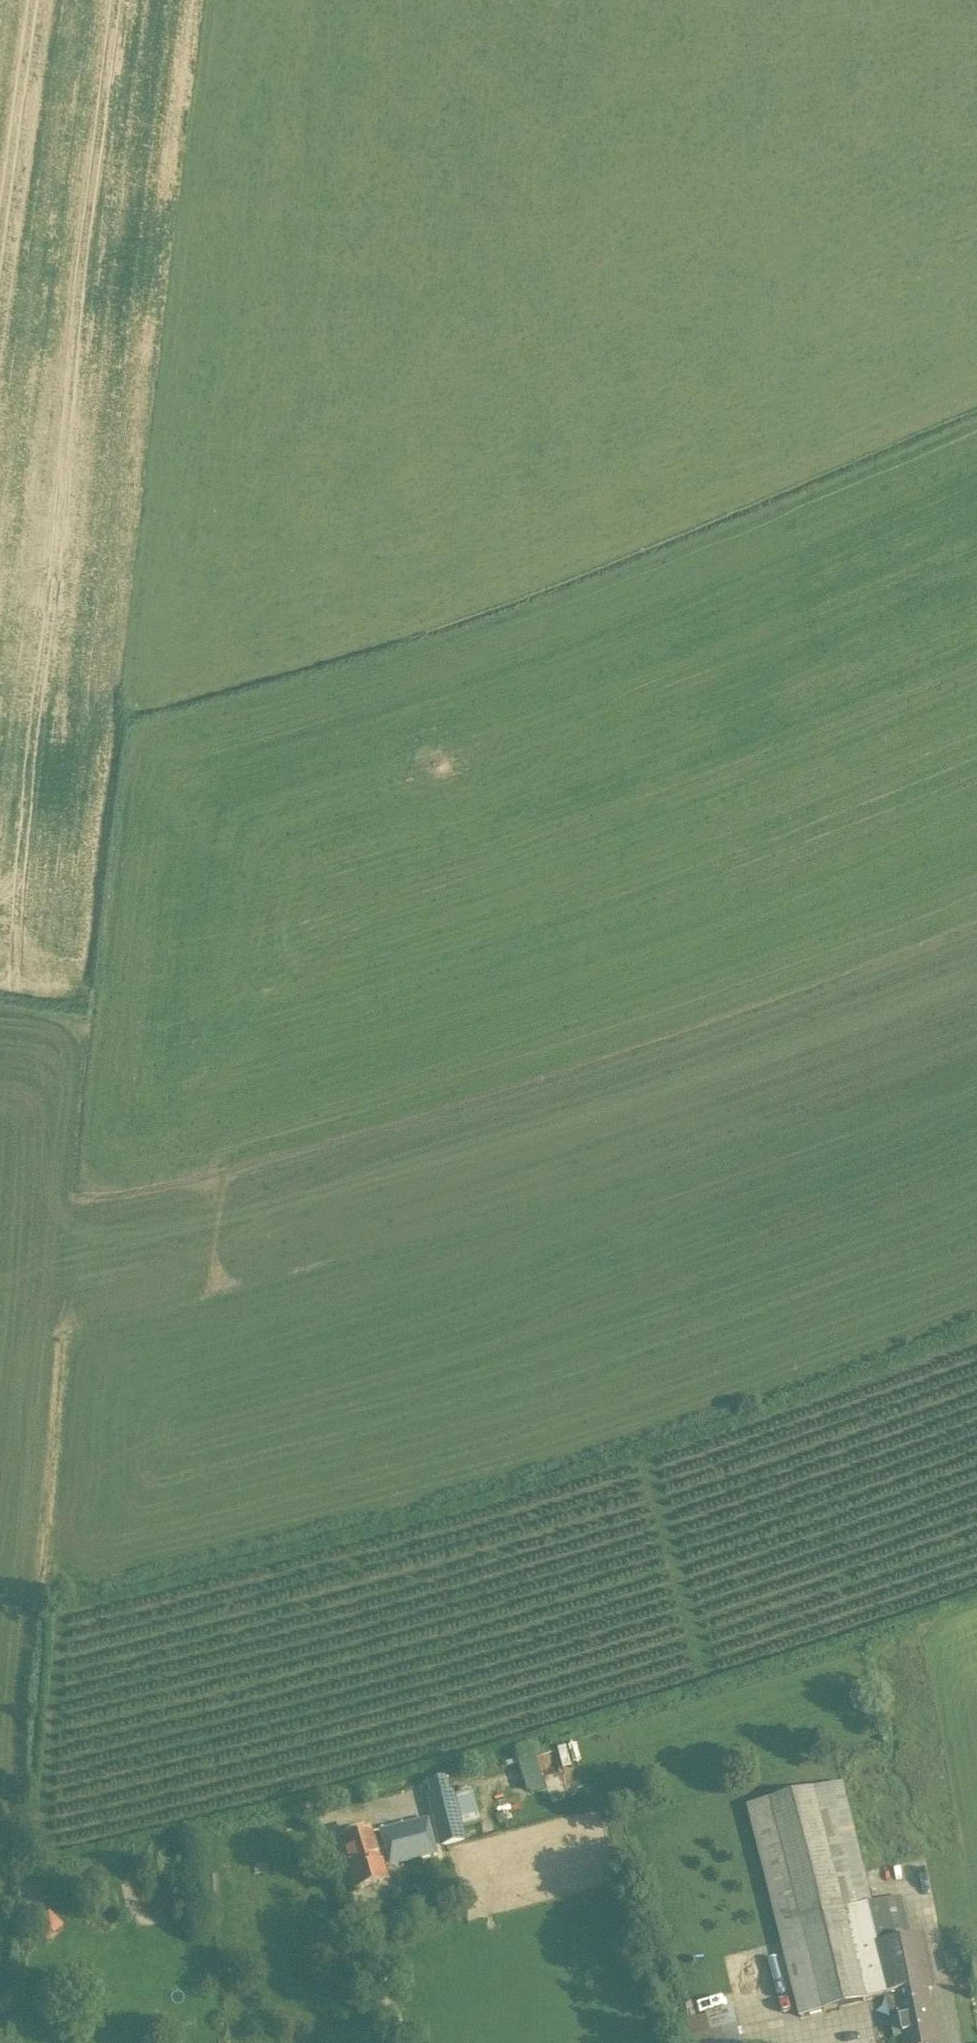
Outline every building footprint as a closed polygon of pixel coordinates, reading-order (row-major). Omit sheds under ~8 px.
[(452,1795),(451,1791),(447,1792),(445,1781),(426,1786),(429,1797),(425,1798),(435,1835),(438,1847),(463,1840),(460,1827),(479,1822),(471,1791),(452,1795)] [(843,1784),(745,1808),(799,2020),(895,1996),(898,2009),(913,2006),(915,2022),(933,2019),(927,1990),(926,1984),(931,1983),(922,1935),(909,1938),(901,1896),(871,1904),(843,1784)] [(377,1832),(387,1869),(436,1856),(427,1819),(377,1832)] [(379,1863),(369,1834),(341,1843),(355,1890),(386,1881),(380,1863),(379,1863)] [(50,1909),(32,1925),(47,1941),(64,1925),(50,1909)] [(776,1985),(778,1998),(788,1997),(779,1941),(766,1943),(768,1962),(754,1965),(758,1988),(776,1985)] [(693,2013),(722,2009),(720,1998),(692,2003),(693,2013)] [(933,2019),(915,2022),(913,2006),(898,2009),(901,2023),(891,2025),(893,2040),(903,2038),(904,2042),(937,2042),(933,2019)] [(735,2008),(686,2017),(691,2042),(741,2042),(735,2008)]
